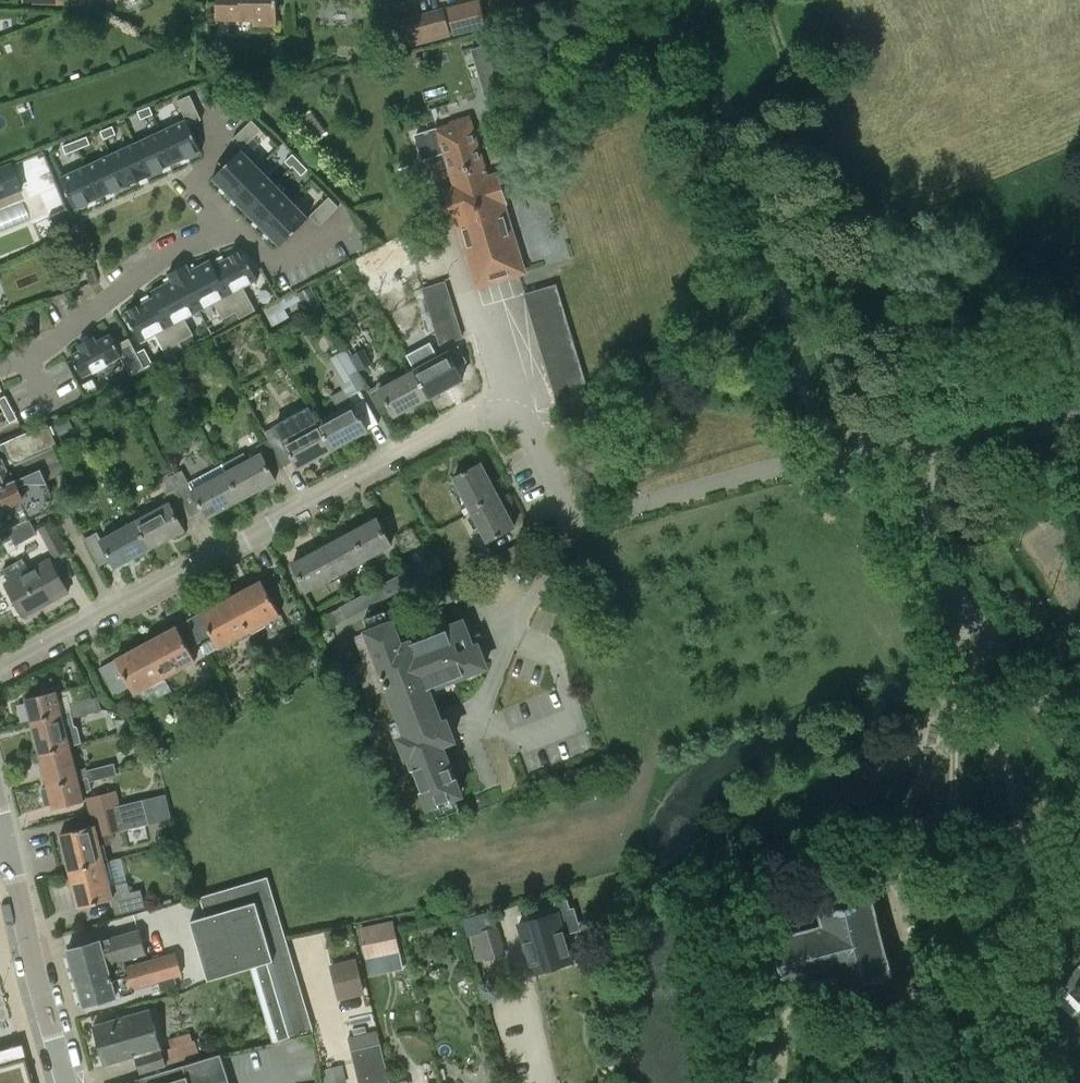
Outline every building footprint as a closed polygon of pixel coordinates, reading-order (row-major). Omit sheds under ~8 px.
[(276,1),(280,1),(280,0),(216,0),(216,21),(252,21),(252,27),(276,27),(276,1)] [(479,0),(448,8),(454,33),(486,25),(479,0)] [(408,18),(414,44),(450,34),(443,9),(408,18)] [(472,49),(476,65),(495,59),(490,44),(486,45),(472,49)] [(500,75),(481,81),(486,98),(505,92),(500,75)] [(185,120),(161,131),(175,162),(199,151),(199,152),(201,151),(189,125),(202,119),(190,94),(177,100),(186,118),(184,119),(185,120)] [(150,106),(138,111),(141,119),(153,114),(150,106)] [(450,125),(415,136),(422,159),(444,152),(455,187),(446,190),(454,218),(456,218),(477,286),(524,270),(503,203),(505,203),(496,174),(486,177),(468,118),(450,123),(450,125)] [(242,148),(212,177),(214,179),(214,178),(230,194),(259,166),(259,167),(264,162),(247,144),(262,129),(252,119),(233,138),(242,148)] [(113,126),(101,131),(104,139),(116,134),(113,126)] [(150,173),(151,173),(170,164),(175,162),(161,131),(136,142),(150,173)] [(87,136),(75,141),(78,149),(90,144),(87,136)] [(75,141),(63,146),(66,154),(78,149),(75,141)] [(125,185),(125,187),(152,174),(151,173),(150,173),(136,142),(111,154),(125,185)] [(291,167),(293,166),(299,160),(293,153),(285,161),(291,167)] [(86,165),(101,196),(113,190),(125,185),(111,154),(86,165)] [(293,166),(302,175),(308,169),(299,160),(293,166)] [(0,168),(0,199),(23,190),(12,163),(0,168)] [(60,177),(75,209),(77,208),(77,207),(101,196),(86,165),(62,176),(60,177)] [(259,166),(230,194),(238,202),(247,211),(275,183),(259,167),(259,166)] [(275,183),(247,211),(263,228),(291,200),(275,183)] [(329,196),(310,215),(320,225),(339,206),(329,196)] [(291,200),(263,228),(279,244),(278,244),(280,246),(309,217),(308,215),(307,216),(291,200)] [(237,311),(236,312),(240,318),(256,310),(244,287),(258,279),(242,249),(240,250),(241,251),(225,259),(214,265),(213,265),(237,311)] [(186,264),(177,269),(200,310),(214,303),(223,319),(236,312),(237,311),(213,265),(214,265),(210,259),(209,259),(209,260),(190,270),(186,264)] [(151,290),(154,297),(155,296),(179,341),(180,341),(192,335),(194,334),(185,318),(200,310),(177,269),(169,273),(172,280),(153,290),(152,289),(151,290)] [(421,288),(425,299),(446,293),(443,281),(421,288)] [(310,282),(298,289),(302,296),(312,315),(324,309),(310,282)] [(556,284),(525,294),(528,306),(560,296),(556,284)] [(449,292),(426,299),(429,311),(453,303),(449,292)] [(183,348),(180,341),(179,341),(155,296),(154,297),(127,311),(127,310),(125,311),(141,341),(156,334),(167,356),(183,348)] [(528,306),(532,318),(564,309),(560,296),(528,306)] [(288,316),(278,299),(263,307),(272,325),(288,316)] [(429,311),(432,322),(456,315),(453,303),(429,311)] [(532,318),(536,331),(567,321),(564,309),(532,318)] [(432,322),(436,333),(459,326),(456,315),(432,322)] [(536,331),(540,343),(571,334),(567,321),(536,331)] [(463,337),(459,326),(436,333),(439,344),(463,337)] [(71,354),(83,377),(121,357),(131,375),(145,367),(144,365),(137,352),(129,338),(116,345),(110,333),(109,333),(110,334),(97,341),(94,336),(78,344),(81,349),(72,354),(71,354)] [(540,343),(543,356),(575,346),(571,334),(540,343)] [(195,341),(192,335),(180,341),(183,348),(195,341)] [(344,344),(350,355),(358,371),(372,364),(357,337),(344,344)] [(458,346),(413,371),(428,398),(463,379),(455,365),(466,360),(458,346)] [(543,356),(547,368),(579,359),(575,346),(543,356)] [(145,348),(137,352),(144,365),(145,367),(153,363),(145,348)] [(339,410),(318,422),(333,450),(369,430),(368,429),(378,423),(359,389),(366,385),(346,350),(331,358),(348,387),(331,396),(339,410)] [(547,368),(551,380),(582,371),(579,359),(547,368)] [(428,398),(413,371),(394,381),(391,376),(376,384),(377,386),(368,390),(378,409),(387,404),(394,416),(428,398)] [(551,380),(555,393),(586,383),(582,371),(551,380)] [(586,383),(555,393),(558,405),(590,396),(586,383)] [(4,411),(12,407),(6,395),(0,398),(0,403),(4,411)] [(10,422),(18,418),(12,407),(4,411),(10,422)] [(333,450),(318,422),(283,441),(279,433),(269,439),(284,466),(294,461),(298,468),(333,450)] [(46,511),(49,507),(51,502),(51,492),(41,469),(15,480),(11,471),(8,472),(4,462),(16,457),(19,463),(57,446),(47,423),(0,444),(0,532),(46,511)] [(221,464),(225,472),(240,500),(276,480),(272,473),(284,466),(269,439),(256,445),(261,453),(248,460),(244,452),(221,464)] [(515,527),(498,495),(480,462),(452,478),(487,542),(515,527)] [(181,471),(170,477),(176,489),(191,517),(202,511),(206,518),(240,500),(225,472),(221,464),(187,483),(181,471)] [(169,502),(135,521),(149,549),(184,530),(180,523),(191,517),(176,489),(165,495),(169,502)] [(358,528),(372,555),(389,546),(375,519),(358,528)] [(52,521),(51,521),(37,528),(54,559),(68,551),(52,521)] [(149,549),(135,521),(100,540),(96,532),(84,539),(99,567),(111,560),(115,568),(149,549)] [(306,590),(372,555),(358,528),(292,564),(306,590)] [(529,553),(523,542),(495,557),(501,568),(529,553)] [(422,550),(412,555),(416,563),(426,557),(422,550)] [(444,566),(437,555),(389,581),(395,592),(444,566)] [(9,579),(5,581),(23,616),(69,592),(50,557),(28,569),(23,559),(4,569),(9,579)] [(261,582),(230,599),(239,615),(247,632),(279,615),(272,602),(285,595),(274,574),(261,582)] [(389,581),(341,607),(347,618),(395,592),(389,581)] [(188,621),(200,642),(201,641),(207,654),(247,632),(239,615),(230,599),(188,621)] [(177,627),(146,644),(158,665),(164,677),(195,660),(189,648),(200,642),(188,621),(177,627)] [(410,756),(428,805),(460,793),(441,744),(453,739),(446,720),(441,722),(428,689),(485,667),(477,645),(472,648),(461,621),(401,644),(392,623),(355,637),(364,660),(356,663),(369,696),(388,688),(406,735),(399,738),(406,757),(410,756)] [(130,686),(135,693),(164,677),(158,665),(146,644),(101,669),(114,694),(130,686)] [(25,698),(31,722),(72,712),(73,715),(87,711),(86,706),(89,705),(87,699),(70,703),(68,695),(57,698),(55,691),(25,698)] [(99,697),(87,699),(89,705),(86,706),(87,711),(101,708),(99,697)] [(73,715),(72,712),(31,722),(39,753),(69,746),(69,744),(81,741),(77,725),(76,725),(73,715)] [(48,787),(88,777),(87,769),(86,767),(75,769),(69,746),(39,753),(48,787)] [(865,761),(856,766),(864,779),(873,774),(865,761)] [(102,774),(103,777),(117,774),(114,763),(103,765),(104,771),(101,772),(102,774)] [(104,771),(103,765),(87,769),(88,777),(48,787),(41,789),(46,807),(52,805),(53,809),(84,801),(81,791),(91,789),(89,781),(103,777),(102,774),(101,772),(104,771)] [(87,798),(91,814),(120,806),(116,790),(87,798)] [(61,834),(70,871),(104,863),(97,836),(149,823),(143,801),(120,806),(91,814),(94,826),(61,834)] [(110,887),(104,863),(70,871),(78,908),(113,899),(116,914),(146,907),(142,890),(131,893),(128,882),(110,887)] [(273,1040),(313,1029),(285,935),(267,876),(201,896),(207,916),(192,921),(209,979),(251,966),(273,1040)] [(878,976),(890,973),(871,899),(855,902),(855,901),(853,901),(853,903),(836,907),(836,906),(834,906),(834,908),(818,911),(822,925),(774,937),(786,986),(835,974),(838,987),(851,984),(854,997),(881,990),(878,976)] [(477,935),(485,961),(506,955),(498,925),(496,925),(492,910),(462,919),(467,937),(477,935)] [(520,923),(535,973),(573,962),(558,912),(520,923)] [(360,927),(366,958),(399,951),(393,920),(360,927)] [(68,952),(75,975),(106,966),(120,962),(124,961),(146,954),(139,929),(99,940),(99,943),(68,952)] [(106,966),(75,975),(84,1007),(134,993),(133,990),(159,982),(161,991),(178,986),(175,977),(182,975),(175,952),(126,966),(124,961),(120,962),(106,966)] [(331,965),(335,982),(360,976),(356,959),(331,965)] [(1069,993),(1079,983),(1079,964),(1060,983),(1069,993)] [(1072,1017),(1058,1003),(1062,1000),(1046,982),(1018,1010),(1056,1049),(1065,1050),(1079,1035),(1079,1010),(1072,1017)] [(196,1041),(162,1051),(150,1009),(94,1025),(106,1066),(136,1057),(141,1073),(200,1056),(196,1041)] [(380,1043),(352,1050),(359,1082),(390,1082),(380,1043)] [(143,1078),(128,1082),(230,1082),(222,1054),(215,1056),(145,1078),(143,1078)] [(23,1060),(23,1058),(21,1059),(16,1060),(16,1061),(7,1063),(6,1063),(0,1064),(0,1082),(30,1082),(23,1060)]
